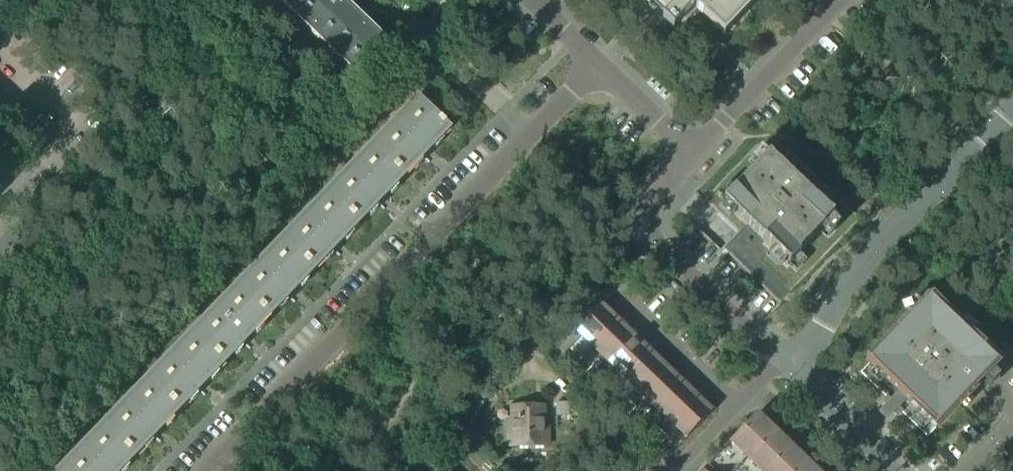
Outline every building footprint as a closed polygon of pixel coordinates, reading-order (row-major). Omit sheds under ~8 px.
[(340,0),(278,0),(310,31),(340,0)] [(310,31),(357,76),(387,45),(340,0),(310,31)] [(671,10),(681,0),(652,0),(653,1),(649,5),(663,19),(671,10)] [(671,10),(663,19),(673,29),(683,20),(685,22),(697,10),(723,36),(725,35),(720,30),(749,0),(681,0),(671,10)] [(373,146),(404,176),(449,129),(418,99),(373,146)] [(860,219),(788,151),(769,132),(756,145),(706,198),(689,216),(779,303),(781,301),(860,219)] [(328,193),(359,223),(404,176),(373,146),(328,193)] [(258,175),(267,165),(257,155),(247,165),(258,175)] [(314,269),(359,223),(328,193),(283,239),(314,269)] [(238,286),(269,316),(314,269),(283,239),(238,286)] [(225,363),(269,316),(238,286),(194,333),(225,363)] [(901,412),(927,437),(958,405),(1004,356),(937,292),(860,372),(886,397),(881,402),(896,417),(901,412)] [(591,347),(617,321),(601,306),(576,332),(591,347)] [(617,321),(591,347),(607,362),(633,336),(617,321)] [(149,379),(180,409),(225,363),(194,333),(149,379)] [(633,336),(607,362),(623,378),(648,351),(633,336)] [(569,359),(576,365),(583,358),(577,351),(569,359)] [(623,378),(639,393),(664,366),(648,351),(623,378)] [(592,366),(585,374),(591,380),(599,372),(592,366)] [(664,366),(639,393),(655,408),(680,381),(664,366)] [(599,372),(591,380),(597,386),(605,378),(599,372)] [(104,426),(135,456),(180,409),(149,379),(104,426)] [(680,381),(655,408),(670,423),(696,397),(680,381)] [(630,402),(623,396),(616,404),(622,410),(630,402)] [(696,397),(670,423),(686,438),(712,412),(696,397)] [(630,402),(622,410),(628,416),(636,408),(630,402)] [(569,403),(555,403),(556,416),(570,416),(569,403)] [(544,428),(544,408),(513,408),(513,421),(511,421),(511,429),(509,429),(509,447),(548,446),(548,428),(544,428)] [(703,470),(814,470),(803,461),(787,446),(771,430),(756,415),(730,442),(727,445),(724,448),(709,464),(703,470)] [(135,456),(104,426),(61,470),(120,470),(135,456)] [(654,426),(647,434),(653,440),(661,432),(654,426)] [(653,440),(660,446),(660,445),(667,438),(661,432),(653,440)]
